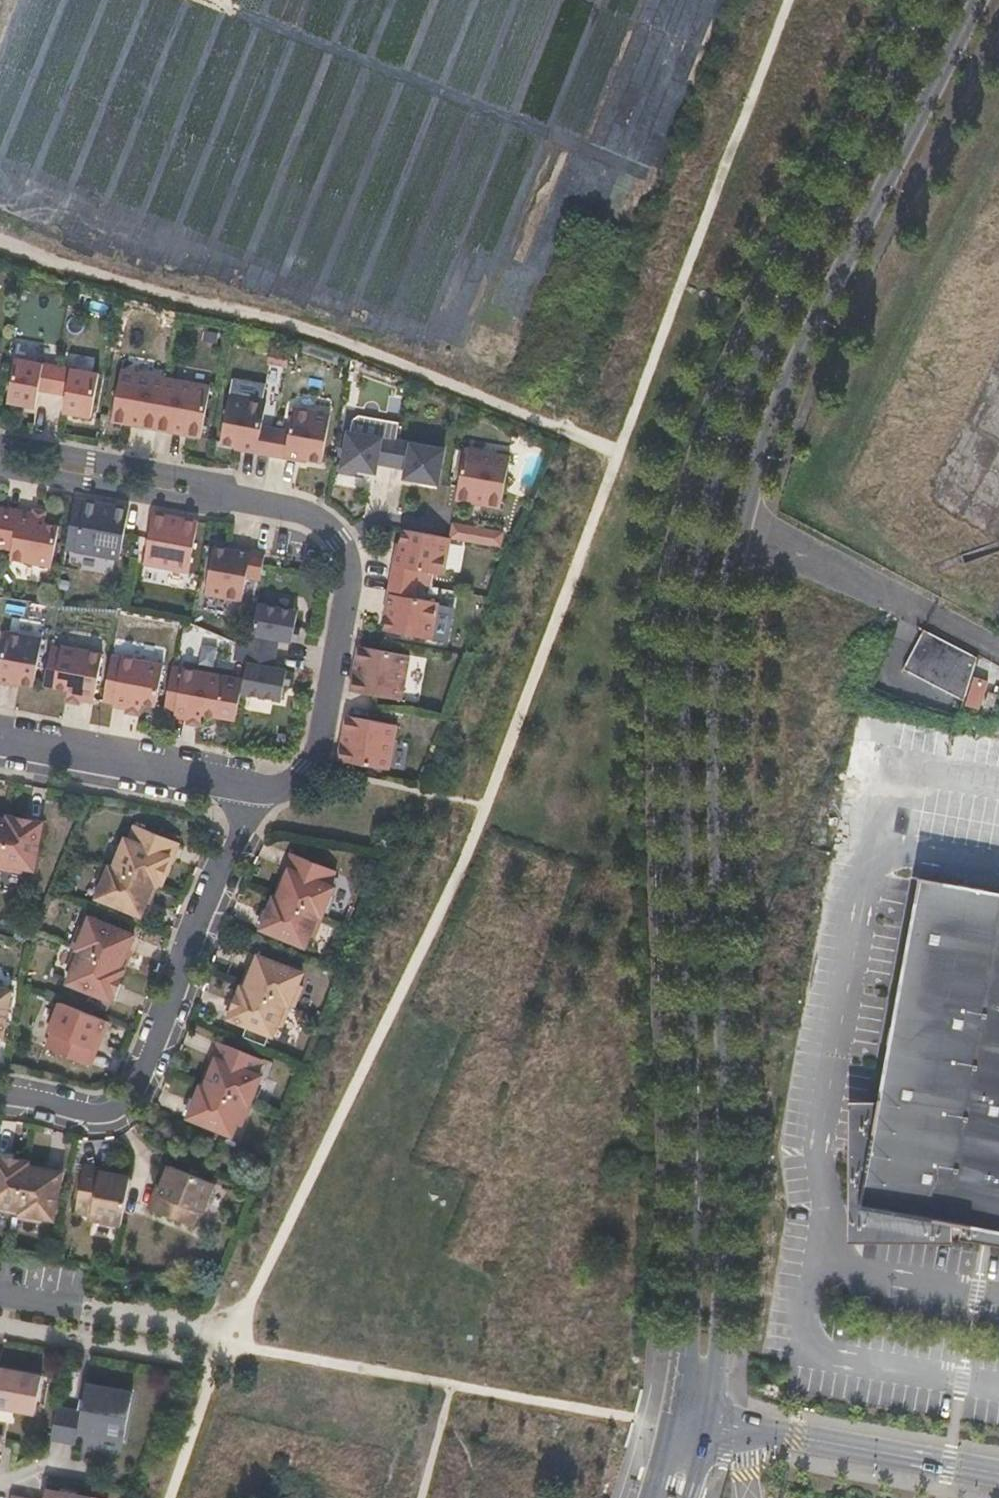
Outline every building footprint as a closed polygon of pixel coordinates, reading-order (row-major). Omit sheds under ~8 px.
[(289,353),(276,351),(270,351),(269,363),(274,364),(287,366),(289,353)] [(50,401),(57,367),(15,359),(8,402),(36,408),(37,398),(50,401)] [(91,418),(99,374),(57,367),(50,401),(64,403),(62,413),(91,418)] [(156,430),(165,379),(121,371),(112,422),(127,425),(127,421),(142,423),(141,427),(156,430)] [(201,438),(209,388),(165,379),(156,430),(171,432),(172,429),(186,432),(186,435),(201,438)] [(271,456),(276,428),(262,426),(266,402),(228,396),(220,445),(241,448),(241,451),(271,456)] [(322,461),(330,412),(293,407),(290,430),(276,428),(271,456),(300,460),(300,457),(322,461)] [(396,440),(399,424),(387,422),(359,417),(352,421),(351,432),(347,431),(341,466),(376,473),(377,463),(391,466),(396,440)] [(438,485),(445,449),(396,440),(391,466),(405,468),(403,478),(438,485)] [(500,509),(509,457),(464,449),(455,500),(470,503),(471,499),(486,502),(485,506),(500,509)] [(65,549),(75,550),(119,559),(128,509),(113,506),(112,510),(97,507),(98,503),(74,499),(65,549)] [(58,526),(44,523),(44,518),(0,510),(0,537),(12,539),(9,558),(51,567),(58,526)] [(189,572),(198,521),(183,519),(182,523),(167,520),(168,516),(153,513),(144,564),(189,572)] [(500,547),(503,532),(451,522),(448,538),(449,538),(500,547)] [(443,576),(449,538),(448,538),(401,529),(398,550),(395,550),(390,580),(417,585),(419,572),(443,576)] [(260,580),(262,566),(265,553),(235,548),(235,550),(213,547),(204,595),(241,601),(246,578),(260,580)] [(432,640),(438,603),(415,599),(417,585),(390,580),(385,609),(388,610),(384,631),(432,640)] [(293,643),(298,612),(257,604),(249,648),(276,654),(278,640),(293,643)] [(964,702),(976,657),(923,629),(902,670),(964,702)] [(42,638),(4,631),(0,655),(0,683),(12,685),(12,683),(34,686),(42,638)] [(101,654),(60,646),(51,645),(43,686),(67,690),(66,695),(93,700),(101,654)] [(401,700),(409,656),(358,646),(355,662),(359,662),(357,677),(353,676),(350,691),(401,700)] [(281,701),(287,671),(273,669),(276,654),(249,648),(241,694),(281,701)] [(155,706),(162,665),(121,658),(113,703),(140,708),(140,703),(155,706)] [(223,676),(182,669),(173,667),(171,668),(171,675),(165,708),(174,710),(174,715),(201,720),(201,715),(216,718),(223,676)] [(995,708),(997,694),(995,695),(988,691),(984,705),(995,708)] [(389,770),(396,725),(345,715),(343,730),(346,732),(344,746),(339,745),(337,758),(338,760),(389,770)] [(42,822),(7,816),(7,820),(0,858),(0,869),(21,872),(21,868),(33,870),(42,822)] [(158,887),(170,856),(168,855),(174,841),(136,825),(129,840),(125,838),(113,868),(154,885),(158,887)] [(329,887),(335,871),(298,855),(292,870),(290,869),(278,899),(322,917),(333,888),(329,887)] [(141,917),(154,885),(113,868),(104,865),(96,885),(100,888),(96,899),(141,917)] [(959,1225),(963,1226),(961,1241),(998,1248),(998,893),(922,879),(881,1102),(850,1104),(850,1244),(955,1244),(959,1225)] [(314,938),(322,917),(278,899),(273,897),(260,929),(305,948),(309,936),(314,938)] [(121,968),(134,936),(88,917),(84,928),(80,926),(71,948),(75,950),(121,968)] [(112,1002),(124,969),(121,968),(75,950),(67,971),(70,972),(67,984),(112,1002)] [(294,1008),(302,988),(297,985),(302,974),(258,955),(245,988),(290,1006),(294,1008)] [(281,1028),(290,1006),(245,988),(240,987),(227,1018),(272,1037),(277,1026),(281,1028)] [(11,991),(0,989),(0,1039),(2,1039),(11,991)] [(93,1049),(105,1021),(60,1002),(48,1032),(52,1033),(46,1048),(85,1063),(90,1048),(93,1049)] [(256,1075),(262,1060),(224,1045),(218,1058),(215,1058),(204,1088),(249,1105),(260,1077),(256,1075)] [(241,1126),(249,1105),(204,1088),(200,1086),(187,1119),(232,1136),(236,1125),(241,1126)] [(27,1167),(28,1162),(0,1158),(0,1212),(18,1215),(27,1167)] [(202,1213),(214,1185),(168,1166),(157,1196),(160,1197),(154,1212),(191,1227),(197,1211),(202,1213)] [(53,1220),(61,1173),(27,1167),(18,1215),(18,1219),(40,1223),(41,1218),(53,1220)] [(121,1225),(130,1178),(99,1172),(98,1175),(82,1172),(75,1213),(90,1215),(90,1219),(121,1225)] [(42,1377),(0,1370),(0,1407),(35,1414),(42,1377)] [(123,1442),(132,1394),(86,1386),(81,1413),(56,1410),(50,1440),(75,1445),(77,1433),(123,1442)]
